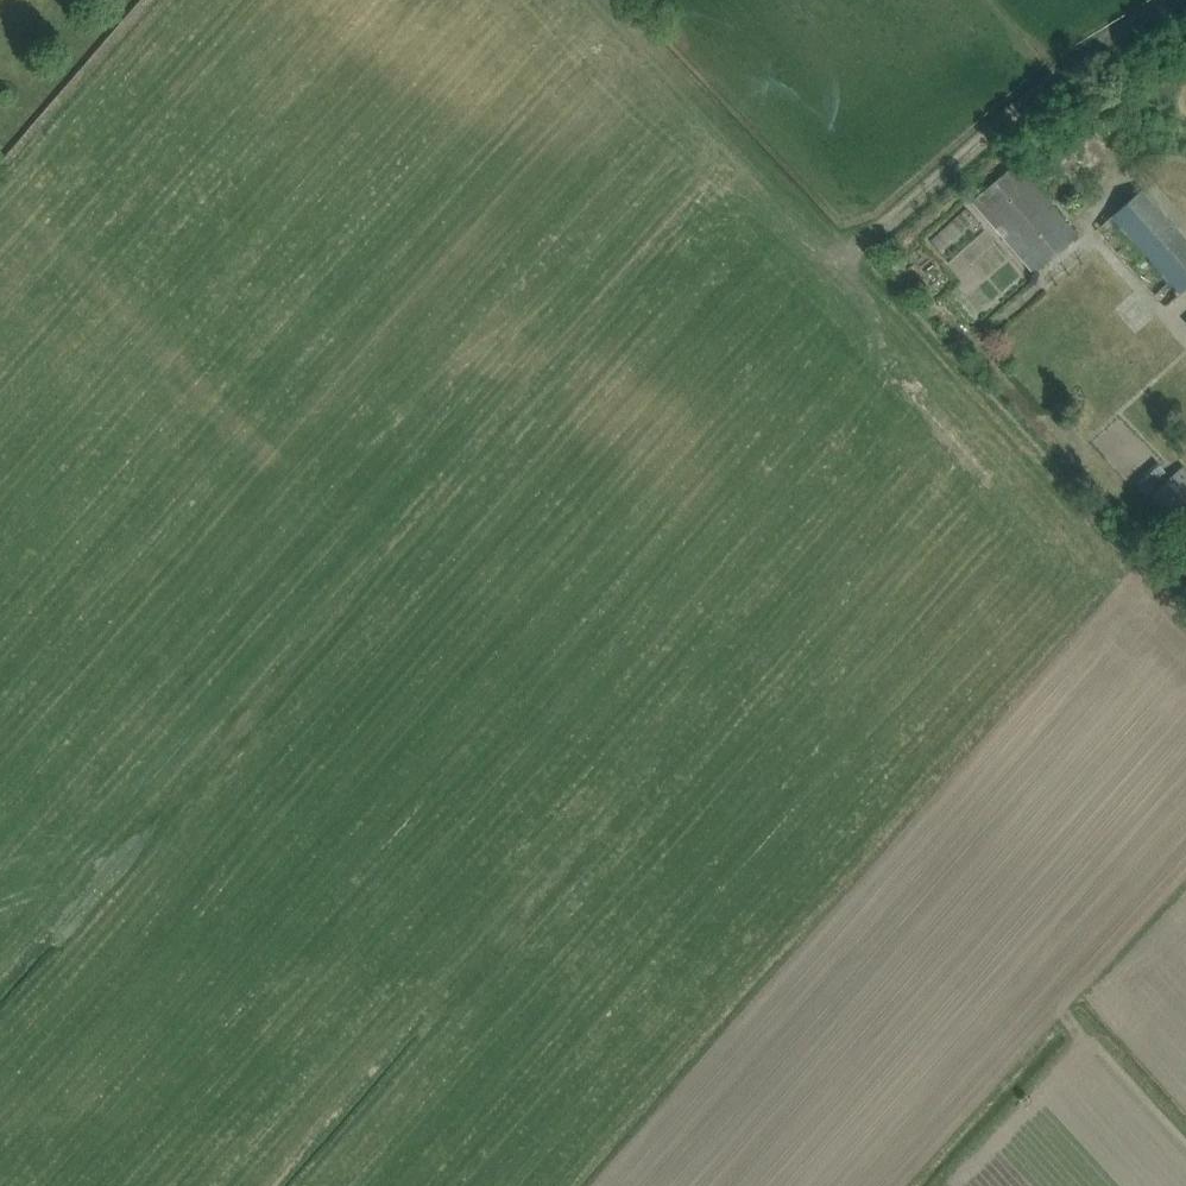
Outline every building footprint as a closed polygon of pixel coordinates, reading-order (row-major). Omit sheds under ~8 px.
[(1017,163),(972,202),(1033,273),(1079,235),(1017,163)] [(1111,216),(1180,294),(1185,289),(1185,242),(1141,190),(1111,216)] [(1156,462),(1136,481),(1145,490),(1165,471),(1156,462)] [(1180,482),(1169,470),(1148,489),(1182,528),(1185,524),(1185,477),(1180,482)]
